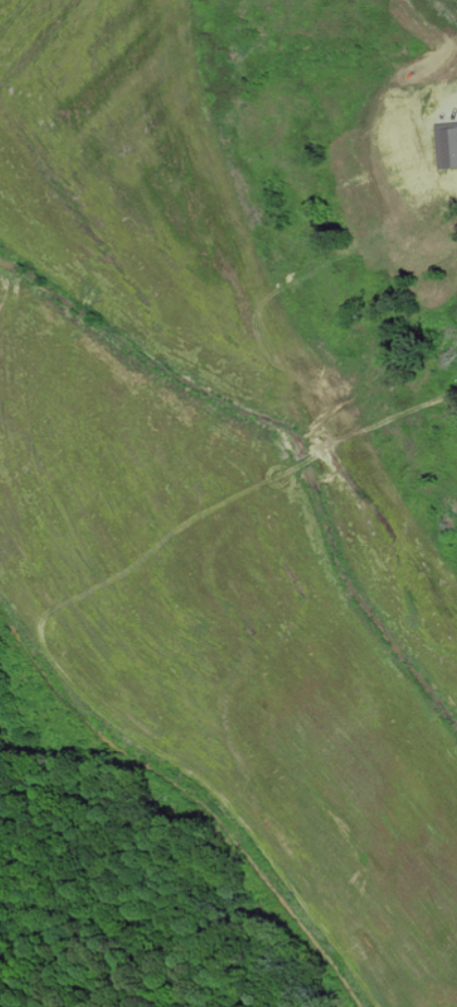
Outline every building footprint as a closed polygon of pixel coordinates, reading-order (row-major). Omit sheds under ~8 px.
[(456,167),(456,122),(437,125),(443,169),(456,167)]
